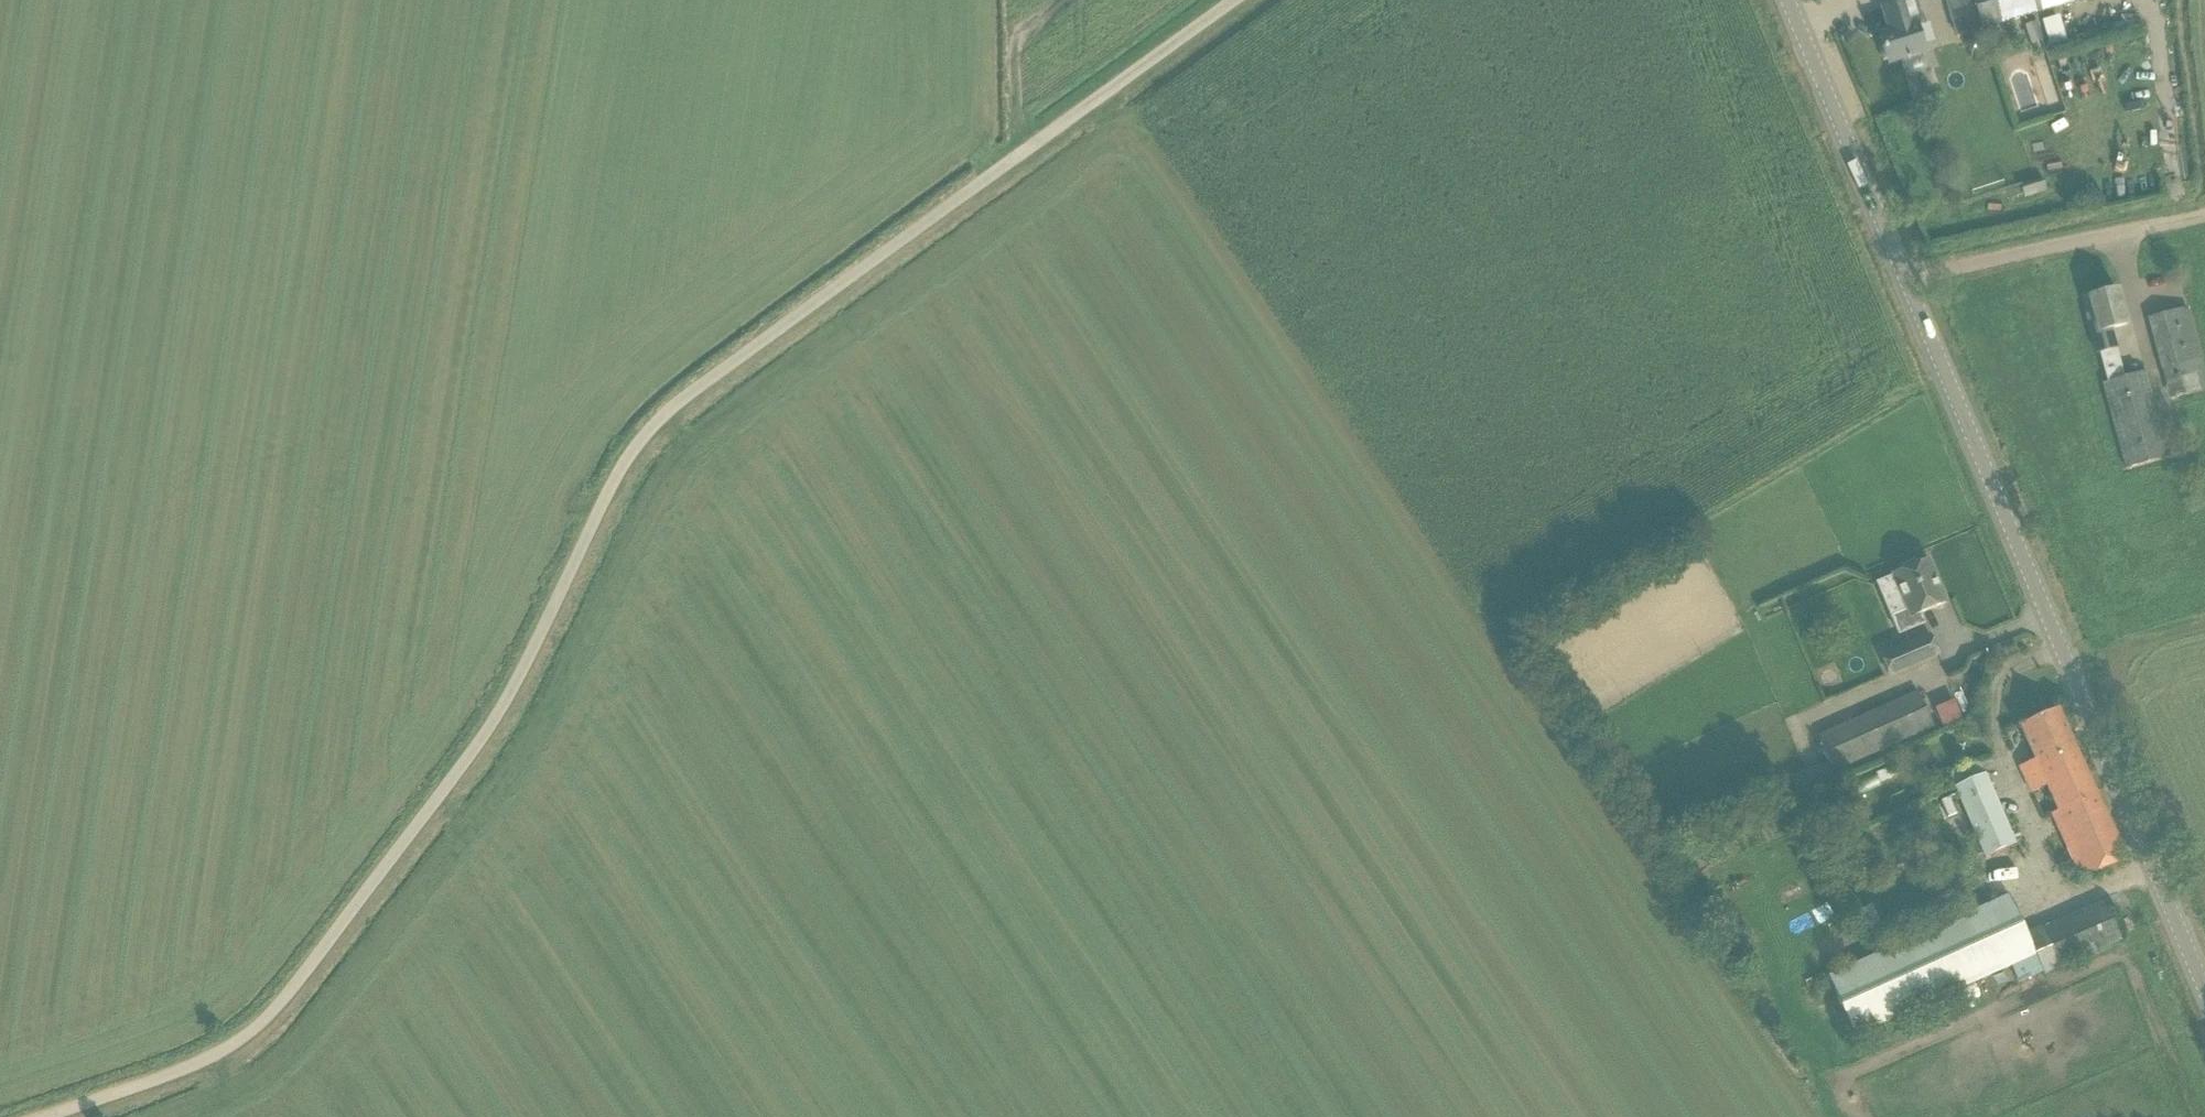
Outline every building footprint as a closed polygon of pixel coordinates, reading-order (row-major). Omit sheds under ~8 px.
[(1888,64),(1925,53),(1915,20),(1919,19),(1913,0),(1912,0),(1890,7),(1898,31),(1880,37),(1888,64)] [(1982,29),(2076,0),(1973,0),(1982,29)] [(2059,34),(2055,20),(2044,23),(2048,36),(2059,34)] [(2039,28),(2025,31),(2032,63),(2046,60),(2039,28)] [(2041,66),(2047,92),(2064,88),(2058,62),(2041,66)] [(2046,191),(2042,179),(2021,186),(2025,198),(2046,191)] [(2103,384),(2126,469),(2169,458),(2145,372),(2138,374),(2130,376),(2129,377),(2125,378),(2111,329),(2126,325),(2117,290),(2089,298),(2093,315),(2087,316),(2097,354),(2100,353),(2108,383),(2103,384)] [(2170,313),(2149,319),(2171,399),(2204,390),(2204,379),(2186,309),(2170,313)] [(2136,366),(2127,368),(2129,377),(2130,376),(2138,374),(2136,366)] [(1921,614),(1946,603),(1928,561),(1918,565),(1913,562),(1904,566),(1903,572),(1892,576),(1907,610),(1891,617),(1899,635),(1925,624),(1921,614)] [(1930,636),(1882,656),(1890,675),(1938,656),(1930,636)] [(1834,771),(1913,736),(1933,727),(1918,693),(1819,737),(1834,771)] [(2057,811),(2051,814),(2081,881),(2126,860),(2059,709),(2020,726),(2035,760),(2019,767),(2031,793),(2046,786),(2057,811)] [(1984,775),(1953,787),(1983,859),(2014,846),(1984,775)] [(2042,973),(2043,975),(2121,941),(2104,902),(2039,931),(2037,928),(2025,934),(2008,896),(1827,977),(1855,1037),(2011,967),(2018,983),(2042,973)] [(1869,935),(1883,928),(1871,904),(1857,911),(1869,935)]
